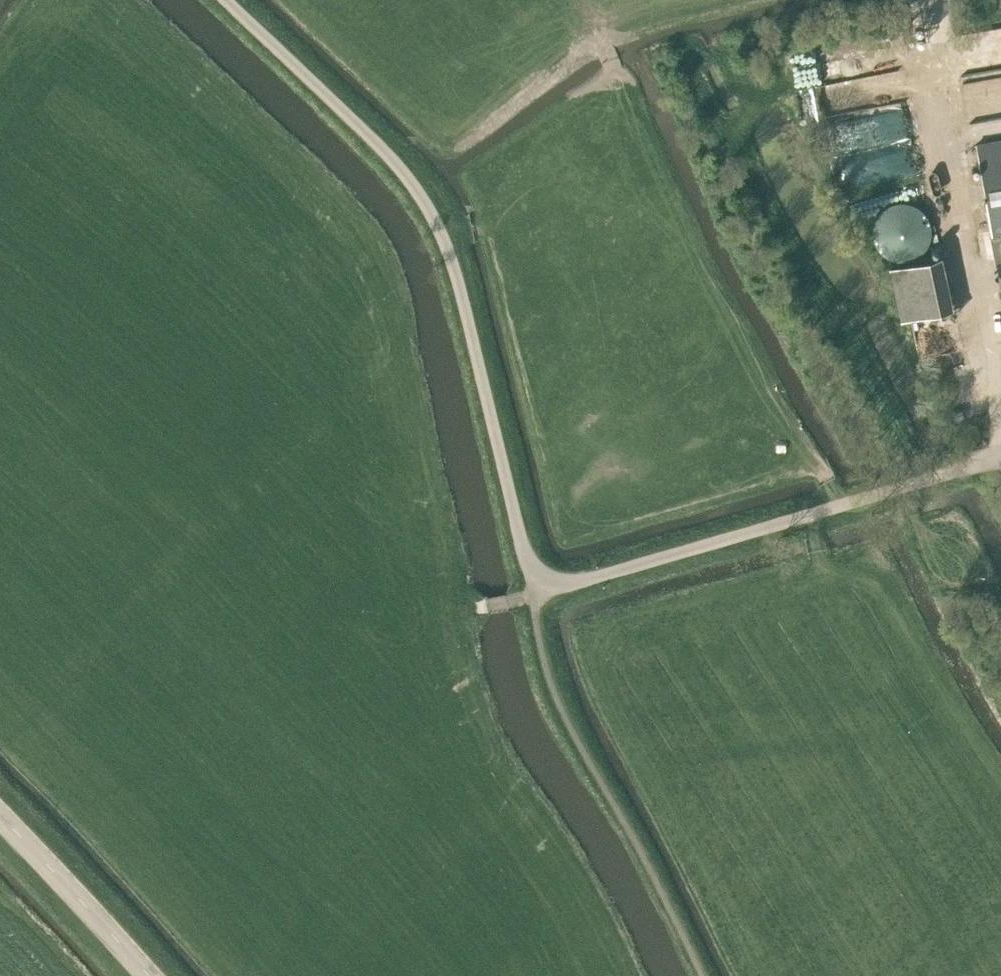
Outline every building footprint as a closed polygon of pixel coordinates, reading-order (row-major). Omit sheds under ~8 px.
[(842,147),(898,142),(895,112),(839,118),(841,136),(842,147)] [(975,146),(1000,293),(1000,141),(975,146)] [(905,201),(901,200),(898,200),(894,201),(892,202),(890,202),(886,204),(885,205),(883,207),(880,209),(877,212),(877,213),(875,216),(874,219),(873,221),(872,223),(872,225),(872,227),(872,229),(872,231),(872,233),(872,235),(872,237),(873,239),(874,241),(875,243),(876,245),(877,246),(879,250),(882,252),(885,254),(888,256),(892,258),(896,259),(899,259),(903,259),(905,259),(907,259),(911,258),(915,256),(917,255),(920,252),(922,250),(924,249),(925,247),(926,245),(927,244),(928,242),(929,240),(930,237),(930,234),(931,232),(931,230),(930,226),(930,224),(930,222),(929,219),(927,215),(926,213),(924,211),(922,209),(919,207),(916,204),(913,203),(909,201),(905,201)] [(954,419),(963,416),(961,409),(952,412),(954,419)]
